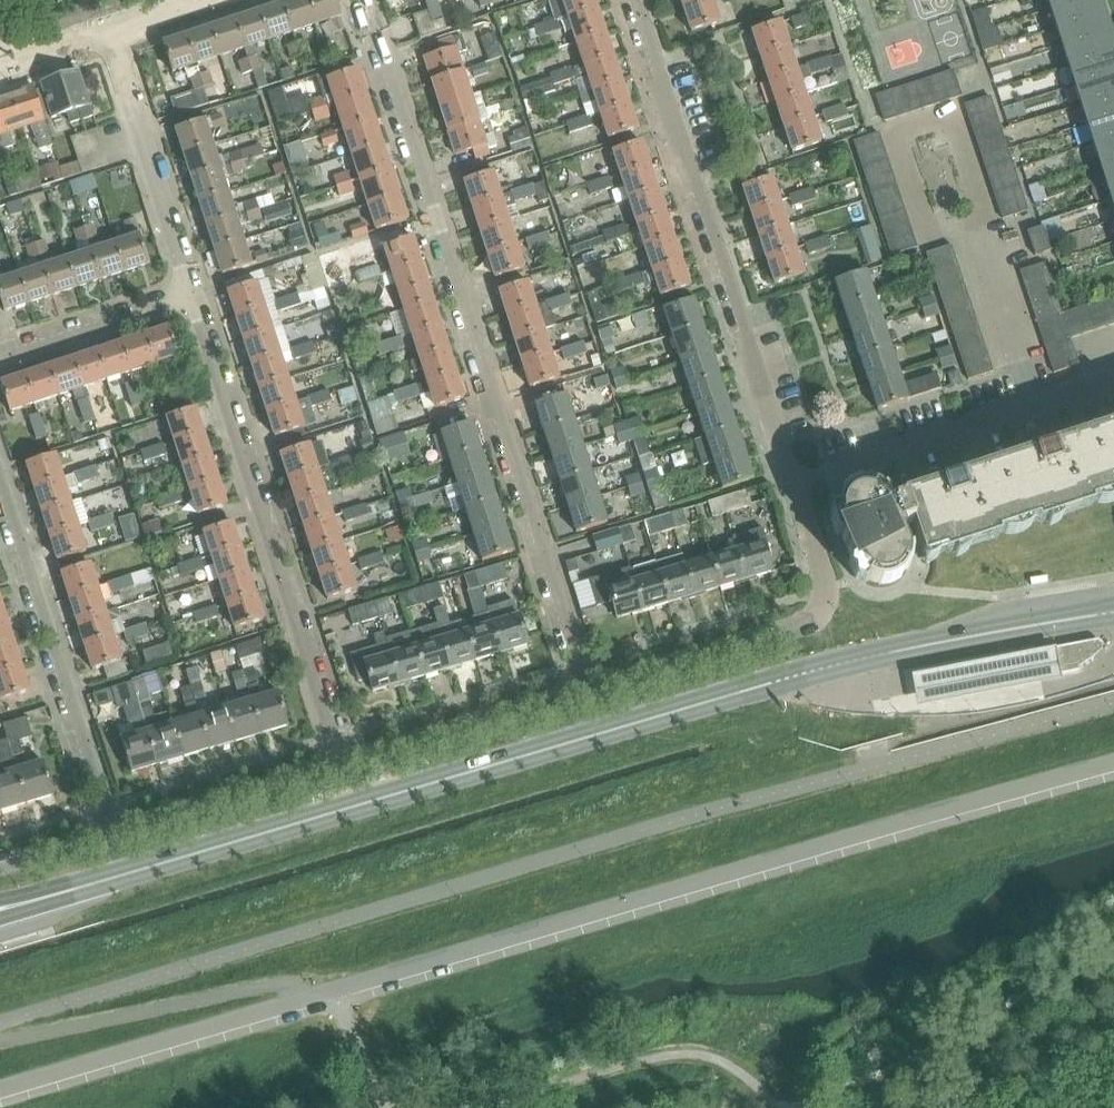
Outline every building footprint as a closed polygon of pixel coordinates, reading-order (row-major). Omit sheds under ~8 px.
[(308,0),(295,0),(283,4),(293,32),(302,29),(301,25),(314,20),(308,0)] [(314,20),(330,15),(335,32),(345,29),(336,0),(308,0),(314,20)] [(439,8),(436,0),(423,0),(423,2),(424,2),(428,12),(439,8)] [(480,8),(492,4),(491,0),(478,0),(480,8)] [(598,7),(595,0),(564,0),(569,17),(598,7)] [(713,0),(706,0),(684,7),(692,32),(721,22),(713,0)] [(1051,9),(1080,0),(1048,0),(1051,9)] [(1100,0),(1080,0),(1051,9),(1057,28),(1105,13),(1100,0)] [(293,32),(283,4),(259,12),(267,36),(282,31),(283,35),(293,32)] [(598,7),(569,17),(577,42),(606,32),(598,7)] [(988,7),(972,12),(978,31),(994,26),(988,7)] [(428,12),(431,24),(443,20),(439,8),(428,12)] [(252,41),(267,36),(259,12),(236,19),(244,44),(249,58),(253,71),(261,68),(252,41)] [(428,12),(413,17),(420,39),(446,30),(443,20),(431,24),(428,12)] [(1111,32),(1105,13),(1057,28),(1063,47),(1111,32)] [(803,14),(792,18),(796,29),(807,26),(803,14)] [(219,52),(244,44),(236,19),(211,27),(219,52)] [(555,20),(547,23),(550,33),(562,29),(559,21),(558,19),(555,20)] [(753,31),(761,56),(790,46),(782,21),(753,31)] [(547,23),(535,26),(539,37),(550,33),(547,23)] [(206,61),(204,57),(219,52),(211,27),(188,35),(196,60),(197,64),(206,61)] [(577,42),(581,51),(585,65),(614,56),(606,32),(577,42)] [(1111,32),(1063,47),(1069,66),(1113,52),(1113,43),(1111,32)] [(481,38),(489,62),(504,57),(496,33),(481,38)] [(188,35),(163,43),(172,72),(185,68),(188,79),(190,78),(195,91),(205,87),(201,74),(197,64),(196,60),(188,35)] [(462,71),(457,53),(465,50),(461,36),(438,43),(440,52),(424,57),(432,81),(462,71)] [(305,39),(296,42),(301,55),(310,52),(305,39)] [(296,42),(287,45),(291,58),(301,55),(296,42)] [(797,43),(790,46),(761,56),(769,79),(797,69),(793,57),(801,55),(797,43)] [(1075,86),(1113,73),(1113,52),(1069,66),(1075,86)] [(842,54),(830,58),(834,67),(838,82),(850,79),(842,54)] [(1016,55),(1002,58),(1005,72),(1019,69),(1016,55)] [(585,65),(574,69),(574,67),(562,70),(566,81),(578,77),(578,79),(589,75),(593,89),(622,80),(614,56),(585,65)] [(489,62),(486,63),(489,73),(508,67),(504,57),(489,62)] [(830,58),(830,57),(819,60),(822,71),(834,67),(830,58)] [(249,58),(239,62),(243,75),(253,71),(249,58)] [(808,66),(797,69),(769,79),(777,103),(805,94),(800,79),(822,71),(819,60),(808,64),(808,66)] [(486,63),(462,71),(432,81),(440,106),(471,96),(466,83),(475,81),(474,77),(489,73),(486,63)] [(292,67),(281,70),(284,80),(293,77),(295,76),(292,67)] [(343,67),(316,76),(318,81),(335,76),(345,73),(343,67)] [(261,68),(253,71),(259,88),(267,86),(261,68)] [(327,108),(336,105),(366,96),(357,69),(345,73),(335,76),(318,81),(323,97),(309,101),(313,113),(327,108)] [(562,70),(551,74),(555,85),(566,81),(562,70)] [(962,95),(954,70),(941,74),(949,100),(962,95)] [(41,83),(42,89),(50,114),(52,118),(67,113),(70,123),(93,116),(78,71),(41,83)] [(209,71),(201,74),(205,87),(213,84),(209,71)] [(1081,105),(1113,94),(1113,73),(1075,86),(1081,105)] [(937,104),(949,100),(941,74),(928,79),(937,104)] [(924,108),(937,104),(928,79),(915,83),(924,108)] [(593,89),(601,113),(630,103),(622,80),(593,89)] [(575,83),(554,89),(557,100),(578,94),(575,83)] [(911,112),(924,108),(915,83),(902,87),(911,112)] [(531,84),(520,87),(525,104),(536,101),(531,84)] [(40,149),(52,145),(43,116),(35,91),(33,86),(11,93),(22,127),(32,124),(40,149)] [(195,91),(170,99),(175,115),(210,103),(205,87),(195,91)] [(282,87),(267,92),(276,121),(291,116),(286,101),(282,87)] [(898,117),(911,112),(902,87),(890,91),(898,117)] [(42,89),(35,91),(43,116),(50,114),(42,89)] [(898,117),(890,91),(877,96),(885,121),(898,117)] [(0,97),(0,134),(5,149),(18,145),(13,130),(22,127),(11,93),(0,97)] [(471,96),(440,106),(448,130),(479,120),(502,112),(499,104),(485,109),(480,93),(471,96)] [(785,127),(813,117),(805,94),(777,103),(785,127)] [(1088,124),(1113,115),(1113,94),(1081,105),(1088,124)] [(336,105),(339,117),(344,130),(374,120),(366,96),(336,105)] [(965,104),(970,117),(995,109),(991,96),(965,104)] [(513,100),(499,104),(502,112),(515,108),(513,100)] [(630,103),(601,113),(610,138),(638,129),(630,103)] [(835,108),(838,119),(849,115),(846,104),(835,108)] [(313,113),(315,121),(330,117),(327,108),(313,113)] [(838,119),(835,108),(823,112),(827,123),(838,119)] [(970,117),(974,130),(999,121),(995,109),(970,117)] [(590,114),(578,118),(581,128),(593,124),(590,116),(590,114)] [(212,145),(207,129),(224,124),(221,115),(175,129),(184,154),(212,145)] [(1094,143),(1113,136),(1113,115),(1088,124),(1094,143)] [(813,117),(785,127),(793,152),(822,142),(813,117)] [(581,128),(578,118),(566,121),(570,132),(581,128)] [(344,130),(352,155),(382,145),(374,120),(344,130)] [(484,136),(480,123),(479,120),(448,130),(456,155),(472,150),(475,159),(491,154),(489,150),(497,147),(492,133),(484,136)] [(974,130),(978,142),(1003,134),(999,121),(974,130)] [(77,159),(82,172),(109,164),(98,129),(71,138),(77,159)] [(506,138),(511,152),(533,145),(528,131),(506,138)] [(320,136),(323,146),(337,142),(334,132),(320,136)] [(880,133),(854,141),(859,154),(884,146),(880,133)] [(10,163),(5,149),(0,134),(0,166),(10,163)] [(978,142),(982,155),(1008,146),(1003,134),(978,142)] [(1094,143),(1100,162),(1113,157),(1113,136),(1094,143)] [(301,142),(285,147),(293,173),(309,168),(301,142)] [(642,142),(614,151),(622,175),(651,167),(642,142)] [(227,155),(216,158),(212,145),(184,154),(191,178),(220,169),(230,165),(227,155)] [(352,155),(359,180),(390,170),(382,145),(352,155)] [(888,158),(884,146),(859,154),(863,167),(888,158)] [(982,155),(986,167),(1012,159),(1008,146),(982,155)] [(239,151),(227,155),(230,165),(243,161),(239,151)] [(1100,162),(1106,181),(1113,178),(1113,157),(1100,162)] [(863,167),(867,179),(892,171),(888,158),(863,167)] [(77,159),(60,164),(65,178),(82,173),(82,172),(77,159)] [(986,167),(991,180),(1016,172),(1012,159),(986,167)] [(243,161),(230,165),(233,173),(245,169),(243,161)] [(60,162),(52,164),(56,175),(57,181),(65,178),(60,164),(60,162)] [(283,162),(273,165),(276,176),(286,173),(283,162)] [(651,167),(622,175),(626,188),(630,200),(659,190),(651,167)] [(472,206),(502,196),(511,193),(503,168),(464,181),(472,206)] [(199,202),(228,192),(220,169),(191,178),(199,202)] [(359,180),(367,204),(398,195),(390,170),(359,180)] [(15,179),(19,192),(19,193),(43,186),(41,180),(39,171),(24,176),(15,179)] [(896,184),(892,171),(867,179),(871,192),(896,184)] [(348,172),(334,176),(337,186),(352,182),(348,172)] [(991,180),(995,193),(1020,184),(1016,172),(991,180)] [(603,192),(614,188),(611,177),(599,181),(603,192)] [(772,177),(746,186),(743,187),(751,210),(780,201),(772,177)] [(1112,200),(1113,199),(1113,178),(1106,181),(1112,200)] [(7,182),(6,182),(10,195),(19,192),(15,179),(7,182)] [(540,204),(551,201),(544,180),(535,184),(538,194),(537,195),(540,204)] [(603,192),(599,181),(588,185),(592,196),(603,192)] [(352,182),(337,186),(340,196),(355,191),(352,182)] [(537,195),(538,194),(535,184),(523,187),(527,199),(537,195)] [(901,196),(896,184),(871,192),(875,205),(901,196)] [(995,193),(999,205),(1024,197),(1020,184),(995,193)] [(502,196),(472,206),(480,230),(510,220),(506,208),(516,205),(516,203),(527,199),(523,187),(512,191),(512,193),(511,193),(502,196)] [(816,198),(814,190),(813,187),(801,191),(805,202),(816,198)] [(630,200),(634,211),(638,223),(666,214),(659,190),(630,200)] [(805,202),(801,191),(790,195),(790,197),(793,206),(805,202)] [(228,192),(199,202),(206,225),(235,216),(246,213),(243,204),(232,207),(228,192)] [(398,195),(367,204),(376,230),(406,220),(398,195)] [(875,205),(880,217),(905,209),(901,196),(875,205)] [(1029,210),(1024,197),(999,205),(1003,218),(1029,210)] [(21,199),(7,204),(10,215),(24,211),(21,199)] [(255,200),(243,204),(246,213),(258,209),(255,200)] [(277,203),(262,208),(266,220),(291,212),(288,200),(277,203)] [(788,225),(780,201),(751,210),(759,234),(788,225)] [(258,209),(246,213),(249,222),(261,218),(258,209)] [(880,217),(884,230),(909,221),(905,209),(880,217)] [(666,214),(638,223),(646,248),(674,238),(666,214)] [(90,216),(80,219),(83,228),(93,225),(90,216)] [(214,249),(243,240),(235,216),(206,225),(214,249)] [(130,238),(114,243),(124,271),(149,263),(134,218),(124,221),(130,238)] [(480,230),(488,253),(517,244),(510,220),(480,230)] [(324,221),(314,224),(322,247),(342,240),(340,231),(329,235),(324,221)] [(913,234),(909,221),(884,230),(888,242),(913,234)] [(301,222),(288,226),(290,233),(303,229),(301,222)] [(350,228),(353,237),(367,233),(364,223),(350,228)] [(124,271),(114,243),(100,248),(93,225),(83,228),(100,279),(124,271)] [(627,225),(615,229),(619,239),(630,236),(628,227),(627,225)] [(759,234),(767,258),(796,249),(792,237),(788,225),(759,234)] [(871,225),(860,229),(864,240),(875,236),(871,225)] [(1028,231),(1036,255),(1052,250),(1044,226),(1028,231)] [(82,254),(67,259),(76,287),(100,279),(83,228),(74,231),(82,254)] [(290,233),(289,233),(294,248),(308,244),(303,229),(290,233)] [(604,232),(608,243),(619,239),(615,229),(604,232)] [(551,235),(550,231),(539,235),(542,247),(554,243),(551,235)] [(917,247),(917,246),(913,234),(888,242),(892,255),(917,247)] [(391,271),(419,262),(411,238),(383,247),(379,235),(369,239),(377,266),(366,269),(370,280),(381,276),(380,275),(391,271)] [(542,247),(539,235),(527,239),(531,250),(542,247)] [(817,239),(821,250),(832,247),(829,238),(829,236),(817,239)] [(674,238),(646,248),(634,252),(637,262),(649,258),(654,271),(682,261),(674,238)] [(821,250),(817,239),(806,243),(806,245),(809,254),(821,250)] [(243,240),(214,249),(222,274),(267,259),(264,250),(248,256),(243,240)] [(36,244),(39,256),(48,253),(44,241),(36,244)] [(36,244),(26,247),(30,259),(39,256),(36,244)] [(497,278),(525,269),(517,244),(488,253),(497,278)] [(927,253),(931,266),(957,257),(952,245),(927,253)] [(338,250),(318,256),(330,290),(358,281),(355,273),(352,261),(347,246),(338,249),(338,250)] [(805,274),(796,249),(767,258),(776,284),(805,274)] [(597,252),(583,256),(583,257),(586,266),(600,262),(597,252)] [(920,254),(907,258),(910,268),(924,263),(920,254)] [(931,266),(935,278),(961,270),(957,257),(931,266)] [(67,259),(66,259),(43,266),(52,295),(76,287),(67,259)] [(658,283),(662,296),(690,286),(682,261),(654,271),(643,275),(643,273),(631,276),(635,287),(646,284),(647,287),(658,283)] [(391,271),(400,301),(403,309),(390,313),(397,338),(400,337),(401,339),(412,336),(440,327),(429,292),(420,265),(419,262),(391,271)] [(1021,270),(1025,283),(1050,275),(1046,262),(1021,270)] [(19,274),(29,303),(52,295),(43,266),(19,274)] [(19,274),(4,279),(0,268),(0,300),(4,311),(29,303),(19,274)] [(366,269),(355,273),(358,281),(358,284),(370,280),(366,269)] [(935,278),(940,291),(965,283),(961,270),(935,278)] [(263,271),(226,282),(229,291),(251,284),(256,282),(256,283),(265,279),(263,271)] [(867,271),(836,282),(845,308),(876,298),(867,271)] [(1054,287),(1050,275),(1025,283),(1029,296),(1054,287)] [(623,291),(635,287),(631,276),(620,280),(623,291)] [(307,285),(298,288),(300,294),(312,290),(323,287),(320,278),(309,281),(306,282),(307,285)] [(275,304),(274,301),(267,279),(265,279),(256,283),(256,282),(251,284),(229,291),(228,291),(236,316),(275,304)] [(501,290),(509,315),(537,305),(530,281),(501,290)] [(940,291),(944,304),(969,295),(965,283),(940,291)] [(323,287),(312,290),(316,299),(318,307),(328,304),(323,287)] [(1059,300),(1054,287),(1029,296),(1033,308),(1059,300)] [(300,294),(297,295),(300,304),(316,299),(312,290),(300,294)] [(597,290),(589,293),(598,322),(619,315),(614,302),(602,306),(597,290)] [(562,308),(573,304),(570,293),(558,297),(562,308)] [(297,294),(284,298),(285,300),(288,299),(290,308),(300,304),(297,295),(297,294)] [(944,304),(948,316),(973,308),(969,295),(944,304)] [(924,309),(937,305),(934,296),(921,300),(924,309)] [(1113,323),(1113,298),(1113,296),(1101,300),(1109,325),(1113,323)] [(547,302),(537,305),(509,315),(516,339),(556,325),(557,325),(553,311),(562,308),(558,297),(547,300),(547,302)] [(274,301),(275,304),(236,316),(244,340),(282,327),(277,312),(290,308),(288,299),(285,300),(284,298),(274,301)] [(876,298),(845,308),(853,333),(884,323),(876,298)] [(673,336),(704,325),(695,299),(665,309),(673,336)] [(1038,321),(1063,313),(1059,300),(1033,308),(1038,321)] [(1096,329),(1109,325),(1101,300),(1088,305),(1096,329)] [(937,305),(924,309),(927,318),(940,314),(937,305)] [(1088,305),(1075,309),(1084,333),(1096,329),(1088,305)] [(948,316),(952,329),(978,320),(973,308),(948,316)] [(1063,313),(1067,325),(1071,338),(1084,333),(1075,309),(1063,313)] [(561,317),(567,329),(581,321),(575,310),(561,317)] [(1063,313),(1038,321),(1042,334),(1067,325),(1063,313)] [(952,329),(956,341),(982,333),(978,320),(952,329)] [(940,321),(929,324),(932,332),(943,329),(940,321)] [(884,323),(853,333),(862,358),(892,348),(884,323)] [(335,324),(327,327),(330,335),(338,332),(335,324)] [(516,339),(523,360),(552,351),(552,353),(562,350),(563,350),(563,348),(556,325),(516,339)] [(704,325),(673,336),(682,361),(712,351),(704,325)] [(1046,346),(1071,338),(1067,325),(1042,334),(1046,346)] [(361,326),(348,330),(352,343),(365,340),(361,326)] [(600,331),(603,340),(616,335),(613,326),(600,331)] [(178,356),(169,327),(144,335),(154,363),(178,356)] [(290,349),(282,327),(244,340),(252,364),(290,352),(290,349)] [(419,359),(448,350),(440,327),(412,336),(419,359)] [(956,341),(961,354),(986,345),(982,333),(956,341)] [(121,343),(130,371),(154,363),(144,335),(121,343)] [(404,347),(401,339),(400,337),(397,338),(389,340),(392,351),(404,347)] [(610,337),(602,340),(606,354),(615,351),(610,337)] [(1046,346),(1050,359),(1075,350),(1071,338),(1046,346)] [(389,340),(378,344),(381,354),(392,351),(389,340)] [(574,344),(577,355),(589,351),(585,341),(574,344)] [(303,348),(306,356),(316,352),(313,342),(300,346),(301,349),(303,348)] [(106,379),(130,371),(121,343),(97,351),(106,379)] [(563,348),(563,350),(562,350),(564,359),(577,355),(574,344),(563,348)] [(961,354),(965,367),(990,358),(986,345),(961,354)] [(290,352),(252,364),(259,388),(288,379),(283,363),(306,356),(303,348),(301,349),(300,346),(290,349),(290,352)] [(940,360),(954,355),(951,346),(937,350),(940,360)] [(892,348),(862,358),(870,383),(900,373),(892,348)] [(414,373),(423,370),(427,383),(455,373),(448,350),(419,359),(411,362),(414,373)] [(1080,364),(1075,350),(1050,359),(1055,373),(1080,364)] [(82,387),(95,383),(99,393),(110,390),(106,379),(97,351),(73,359),(82,387)] [(552,351),(523,360),(532,387),(560,378),(552,353),(552,351)] [(712,351),(682,361),(690,386),(721,376),(712,351)] [(954,355),(940,360),(944,369),(957,365),(954,355)] [(600,358),(589,361),(592,369),(602,366),(600,358)] [(965,367),(969,379),(995,371),(990,358),(965,367)] [(58,395),(73,390),(81,413),(90,410),(89,408),(91,407),(88,397),(86,398),(82,387),(73,359),(49,367),(58,395)] [(616,379),(629,374),(626,365),(613,370),(616,379)] [(34,403),(58,395),(49,367),(25,374),(34,403)] [(959,369),(948,372),(952,385),(963,381),(959,369)] [(168,371),(158,374),(161,385),(172,381),(168,371)] [(405,388),(408,399),(429,392),(434,407),(463,398),(455,373),(427,383),(417,386),(416,384),(405,388)] [(900,373),(870,383),(878,409),(942,388),(937,373),(904,384),(900,373)] [(34,403),(25,374),(1,382),(10,411),(34,403)] [(629,374),(616,379),(619,388),(633,384),(629,374)] [(371,375),(360,379),(365,396),(376,392),(371,375)] [(609,375),(595,379),(598,389),(612,384),(609,375)] [(699,411),(729,401),(721,376),(690,386),(699,411)] [(288,379),(259,388),(267,412),(296,403),(288,379)] [(137,392),(139,391),(135,382),(125,385),(129,397),(138,394),(137,392)] [(353,387),(338,392),(342,404),(357,400),(353,387)] [(405,388),(393,392),(394,393),(397,402),(408,399),(405,388)] [(331,400),(332,400),(329,394),(328,390),(315,394),(316,397),(319,396),(321,404),(331,400)] [(138,394),(129,397),(132,407),(143,404),(139,391),(137,392),(138,394)] [(570,404),(579,401),(576,391),(537,404),(545,430),(576,421),(570,404)] [(376,392),(365,396),(367,402),(377,398),(376,392)] [(367,402),(366,402),(373,422),(396,415),(393,406),(398,405),(397,402),(394,393),(377,398),(367,402)] [(275,436),(303,427),(316,423),(311,407),(321,404),(319,396),(316,397),(315,394),(305,397),(306,399),(296,403),(267,412),(275,436)] [(707,436),(738,426),(729,401),(699,411),(707,436)] [(95,419),(91,407),(89,408),(90,410),(81,413),(84,423),(95,419)] [(174,442),(203,433),(195,408),(167,418),(174,442)] [(41,423),(43,423),(40,412),(29,416),(33,429),(42,426),(41,423)] [(373,422),(376,435),(397,428),(400,427),(396,415),(373,422)] [(645,426),(642,417),(629,422),(632,430),(645,426)] [(584,445),(576,421),(545,430),(554,455),(584,445)] [(471,422),(441,432),(434,435),(437,444),(444,441),(449,459),(480,449),(471,422)] [(619,435),(632,430),(629,422),(616,426),(619,435)] [(42,426),(33,429),(36,439),(47,435),(43,423),(41,423),(42,426)] [(632,430),(634,439),(645,436),(648,435),(645,426),(632,430)] [(738,426),(707,436),(696,440),(705,465),(715,462),(746,451),(738,426)] [(1091,435),(1111,495),(1113,494),(1113,427),(1091,435)] [(619,435),(621,443),(634,439),(632,430),(619,435)] [(78,431),(71,433),(75,442),(84,439),(82,432),(78,431)] [(379,440),(385,460),(409,453),(403,432),(379,440)] [(182,466),(211,457),(203,433),(174,442),(182,466)] [(1091,435),(1065,443),(1035,454),(998,466),(1018,526),(1047,517),(1047,520),(1083,508),(1082,505),(1111,495),(1091,435)] [(645,436),(634,439),(640,455),(649,452),(645,436)] [(375,449),(371,437),(360,440),(364,453),(375,449)] [(154,449),(151,449),(154,459),(167,455),(164,445),(163,443),(153,447),(154,449)] [(280,454),(288,478),(317,469),(309,444),(280,454)] [(562,481),(592,471),(584,445),(554,455),(562,481)] [(151,449),(154,449),(153,447),(140,451),(141,452),(144,462),(154,459),(151,449)] [(457,484),(489,474),(480,449),(449,459),(457,483),(457,484)] [(755,478),(746,451),(715,462),(724,488),(755,478)] [(649,452),(640,455),(645,472),(656,468),(651,452),(649,452)] [(27,463),(34,486),(63,477),(55,454),(27,463)] [(340,462),(342,470),(353,467),(349,456),(337,460),(337,462),(340,462)] [(211,457),(182,466),(190,490),(218,481),(211,457)] [(337,462),(337,460),(327,463),(331,474),(342,470),(340,462),(337,462)] [(84,469),(87,479),(98,476),(95,465),(84,469)] [(998,466),(961,478),(942,484),(905,497),(906,500),(905,500),(905,502),(910,515),(913,526),(922,553),(923,554),(924,554),(925,557),(954,548),(955,551),(990,539),(989,536),(1018,526),(998,466)] [(648,481),(661,477),(658,467),(656,468),(645,472),(648,481)] [(76,483),(87,479),(84,469),(72,472),(73,474),(63,477),(34,486),(42,511),(70,502),(66,490),(77,487),(76,483)] [(317,469),(288,478),(296,502),(325,493),(317,469)] [(562,481),(570,506),(600,496),(592,471),(562,481)] [(465,509),(497,499),(489,474),(457,484),(457,483),(446,487),(449,499),(461,495),(465,509)] [(629,487),(642,483),(639,474),(626,478),(629,487)] [(661,477),(648,481),(651,490),(664,486),(661,477)] [(218,481),(190,490),(179,493),(182,502),(193,499),(198,514),(226,505),(218,481)] [(642,483),(629,487),(632,496),(645,492),(642,483)] [(398,502),(411,498),(409,488),(395,493),(398,502)] [(894,582),(898,580),(900,578),(902,576),(904,573),(906,570),(907,568),(907,566),(908,563),(908,561),(908,557),(922,553),(913,526),(910,515),(905,502),(888,508),(887,506),(887,504),(886,502),(885,500),(882,497),(880,495),(878,493),(876,492),(874,491),(872,490),(869,489),(867,489),(865,488),(862,488),(858,489),(854,490),(852,491),(848,493),(845,496),(842,498),(841,500),(839,503),(838,505),(838,507),(837,510),(837,513),(837,516),(837,518),(837,521),(837,522),(838,524),(841,533),(853,562),(858,571),(860,574),(862,577),(864,578),(866,580),(868,582),(870,583),(872,584),(874,584),(877,585),(880,585),(883,585),(884,585),(888,584),(892,583),(894,582)] [(325,493),(296,502),(304,527),(332,517),(328,503),(339,500),(335,489),(325,493)] [(722,498),(726,513),(752,505),(748,490),(722,498)] [(169,497),(172,506),(182,502),(179,493),(178,492),(166,495),(167,497),(169,497)] [(431,492),(411,498),(414,507),(434,501),(431,492)] [(607,494),(600,496),(570,506),(578,532),(609,522),(603,506),(610,504),(607,494)] [(167,497),(166,495),(156,499),(159,510),(172,506),(169,497),(167,497)] [(411,498),(398,502),(401,511),(414,507),(411,498)] [(726,513),(722,498),(709,502),(714,517),(726,513)] [(497,499),(465,509),(473,535),(505,524),(497,499)] [(70,502),(42,511),(50,535),(78,526),(70,502)] [(358,518),(368,515),(365,504),(352,508),(353,511),(355,510),(358,518)] [(352,508),(343,511),(346,522),(358,518),(355,510),(353,511),(352,508)] [(671,513),(675,528),(688,524),(683,509),(671,513)] [(675,528),(671,513),(658,517),(663,532),(675,528)] [(99,517),(103,528),(114,524),(110,514),(99,517)] [(99,517),(88,521),(91,531),(103,528),(99,517)] [(311,551),(340,541),(332,517),(304,527),(311,551)] [(159,519),(143,524),(147,537),(163,532),(159,519)] [(211,556),(240,547),(232,522),(203,531),(211,556)] [(505,524),(473,535),(482,561),(514,550),(505,524)] [(400,525),(386,530),(390,543),(404,539),(400,525)] [(620,528),(624,543),(636,540),(632,525),(620,528)] [(58,560),(86,550),(78,526),(50,535),(58,560)] [(764,527),(733,537),(737,549),(746,579),(772,571),(768,558),(773,556),(764,527)] [(624,543),(620,528),(594,536),(598,551),(624,543)] [(414,553),(428,549),(425,540),(411,544),(414,553)] [(340,541),(311,551),(319,575),(348,565),(340,541)] [(219,580),(247,571),(240,547),(211,556),(201,560),(200,558),(187,562),(188,563),(191,563),(193,571),(214,565),(219,580)] [(428,549),(414,553),(417,562),(431,558),(428,549)] [(712,557),(721,586),(746,579),(737,549),(712,557)] [(367,557),(368,559),(371,558),(373,566),(383,563),(380,553),(367,557)] [(658,562),(661,572),(670,602),(695,594),(686,565),(683,554),(658,562)] [(368,559),(367,557),(357,560),(360,571),(373,566),(371,558),(368,559)] [(686,565),(695,594),(721,586),(712,557),(686,565)] [(576,558),(565,561),(569,573),(579,570),(576,558)] [(177,565),(181,575),(193,571),(191,563),(188,563),(187,562),(177,565)] [(633,569),(636,580),(644,609),(670,602),(661,572),(658,562),(633,569)] [(478,571),(480,576),(483,586),(509,578),(504,563),(478,571)] [(98,588),(90,564),(62,573),(69,597),(98,588)] [(327,599),(345,593),(355,590),(348,565),(319,575),(327,599)] [(152,568),(130,575),(133,586),(155,579),(152,568)] [(644,609),(636,580),(633,569),(606,577),(618,617),(644,609)] [(227,604),(255,595),(247,571),(219,580),(227,604)] [(480,576),(478,571),(464,575),(468,590),(483,586),(480,576)] [(119,579),(122,589),(133,586),(130,575),(119,579)] [(77,621),(105,612),(102,600),(112,597),(111,593),(122,589),(119,579),(108,583),(108,584),(98,588),(69,597),(77,621)] [(425,587),(430,602),(442,598),(437,583),(425,587)] [(430,602),(425,587),(413,591),(417,606),(430,602)] [(255,595),(227,604),(234,628),(263,619),(255,595)] [(375,602),(379,617),(392,614),(387,598),(375,602)] [(490,612),(503,652),(529,644),(515,600),(489,607),(490,612)] [(379,617),(375,602),(348,610),(353,625),(379,617)] [(204,611),(206,620),(219,616),(215,606),(206,609),(206,610),(204,611)] [(85,645),(113,636),(109,623),(121,619),(117,608),(106,612),(105,612),(77,621),(85,645)] [(193,613),(197,624),(206,620),(204,611),(206,610),(206,609),(193,613)] [(463,620),(466,631),(477,659),(503,652),(490,612),(463,620)] [(13,642),(6,619),(0,621),(0,646),(13,642)] [(477,659),(466,631),(463,620),(437,628),(451,667),(477,659)] [(134,627),(138,638),(149,634),(146,624),(134,627)] [(123,631),(124,632),(126,641),(138,638),(134,627),(123,631)] [(413,635),(426,675),(451,667),(437,628),(413,635)] [(377,646),(361,651),(350,654),(359,682),(369,679),(373,691),(400,683),(388,643),(385,633),(374,636),(377,646)] [(413,635),(388,643),(400,683),(426,675),(413,635)] [(113,636),(85,645),(93,669),(121,660),(113,636)] [(258,639),(236,646),(240,658),(261,652),(258,639)] [(1079,666),(1083,663),(1089,660),(1094,656),(1098,652),(1101,649),(1102,648),(1102,647),(1102,646),(1102,645),(1102,644),(1101,642),(1100,641),(1098,640),(1096,640),(1051,649),(1056,674),(1079,669),(1079,666)] [(21,666),(13,642),(0,646),(0,672),(21,666)] [(168,643),(143,651),(147,664),(173,655),(168,643)] [(1056,645),(913,673),(919,704),(1062,675),(1056,645)] [(217,652),(211,654),(217,672),(228,669),(222,650),(217,652)] [(0,700),(29,691),(21,666),(0,672),(0,698),(0,700)] [(196,667),(186,671),(191,686),(201,683),(196,667)] [(253,667),(242,671),(247,686),(258,683),(253,667)] [(241,702),(225,707),(235,741),(261,733),(251,699),(247,686),(242,671),(232,674),(236,689),(237,689),(241,702)] [(173,722),(170,713),(154,718),(153,715),(154,714),(143,679),(132,683),(138,702),(143,718),(147,730),(157,764),(183,757),(173,722)] [(132,683),(98,693),(101,705),(116,701),(118,708),(124,706),(129,722),(131,721),(135,734),(121,738),(121,740),(115,742),(121,753),(125,752),(131,772),(157,764),(147,730),(143,718),(138,702),(132,683)] [(201,683),(191,686),(195,702),(205,699),(206,699),(201,683)] [(191,686),(180,689),(185,705),(195,702),(191,686)] [(251,699),(261,733),(287,725),(277,691),(251,699)] [(195,702),(209,749),(235,741),(225,707),(209,711),(205,699),(195,702)] [(189,718),(173,722),(183,757),(209,749),(195,702),(185,705),(189,718)] [(4,726),(8,740),(12,757),(23,754),(19,740),(29,736),(24,720),(4,726)] [(16,769),(12,757),(8,740),(0,743),(0,754),(2,760),(0,760),(0,809),(1,811),(26,803),(16,769)] [(16,769),(26,803),(53,795),(43,761),(16,769)]
